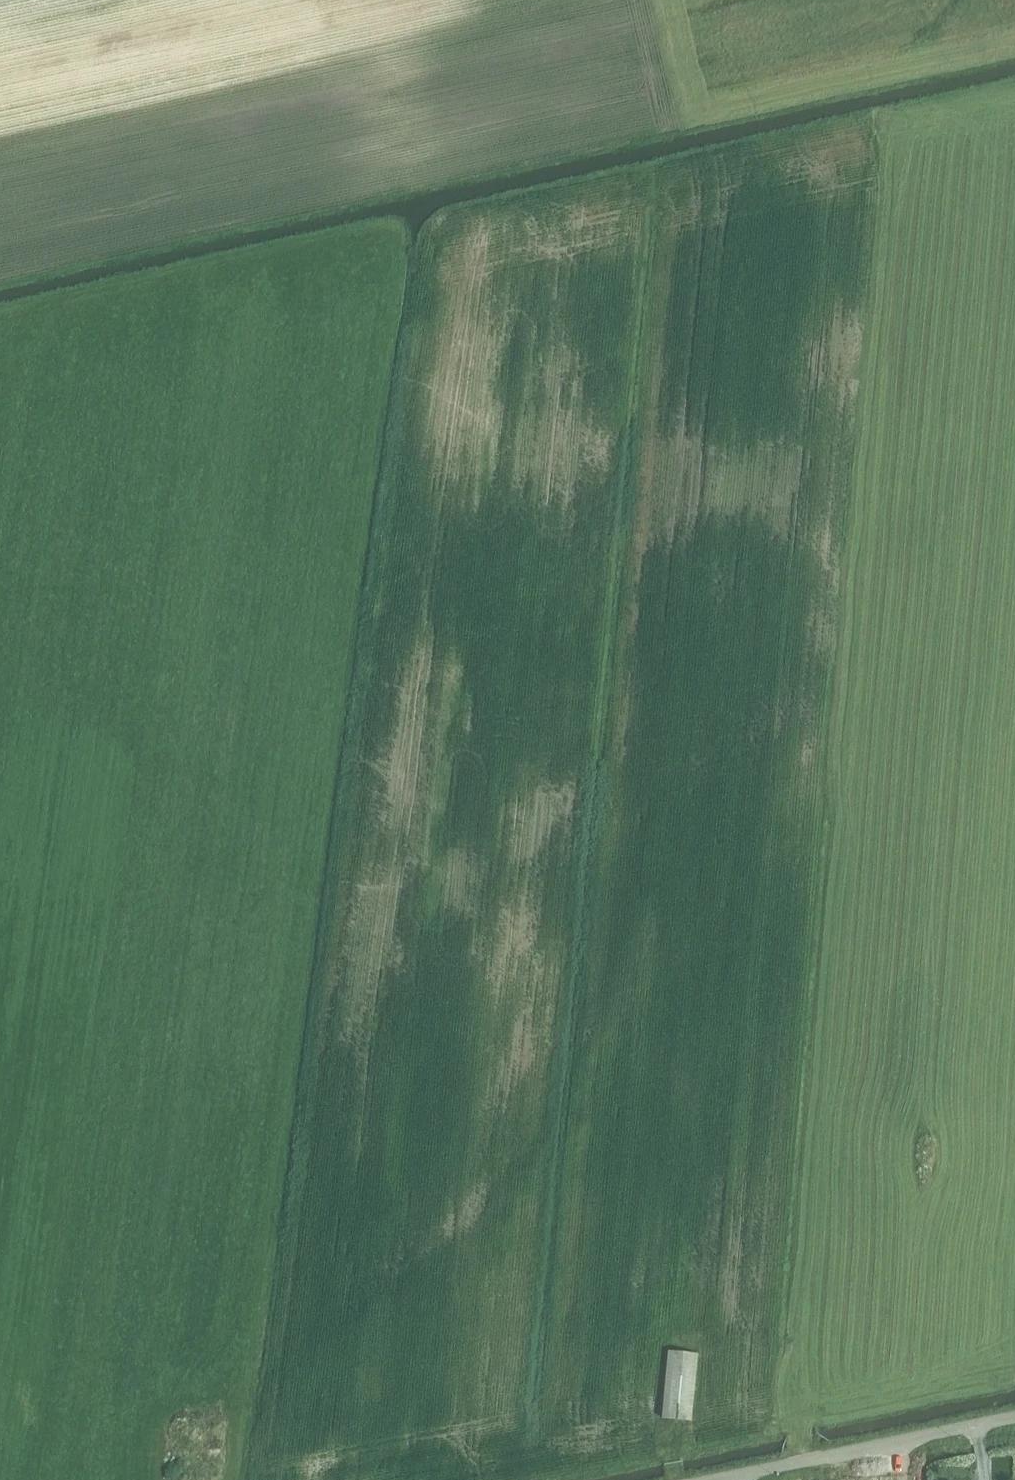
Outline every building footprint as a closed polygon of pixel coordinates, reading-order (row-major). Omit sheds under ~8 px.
[(663,1418),(691,1421),(697,1355),(669,1352),(663,1418)]
